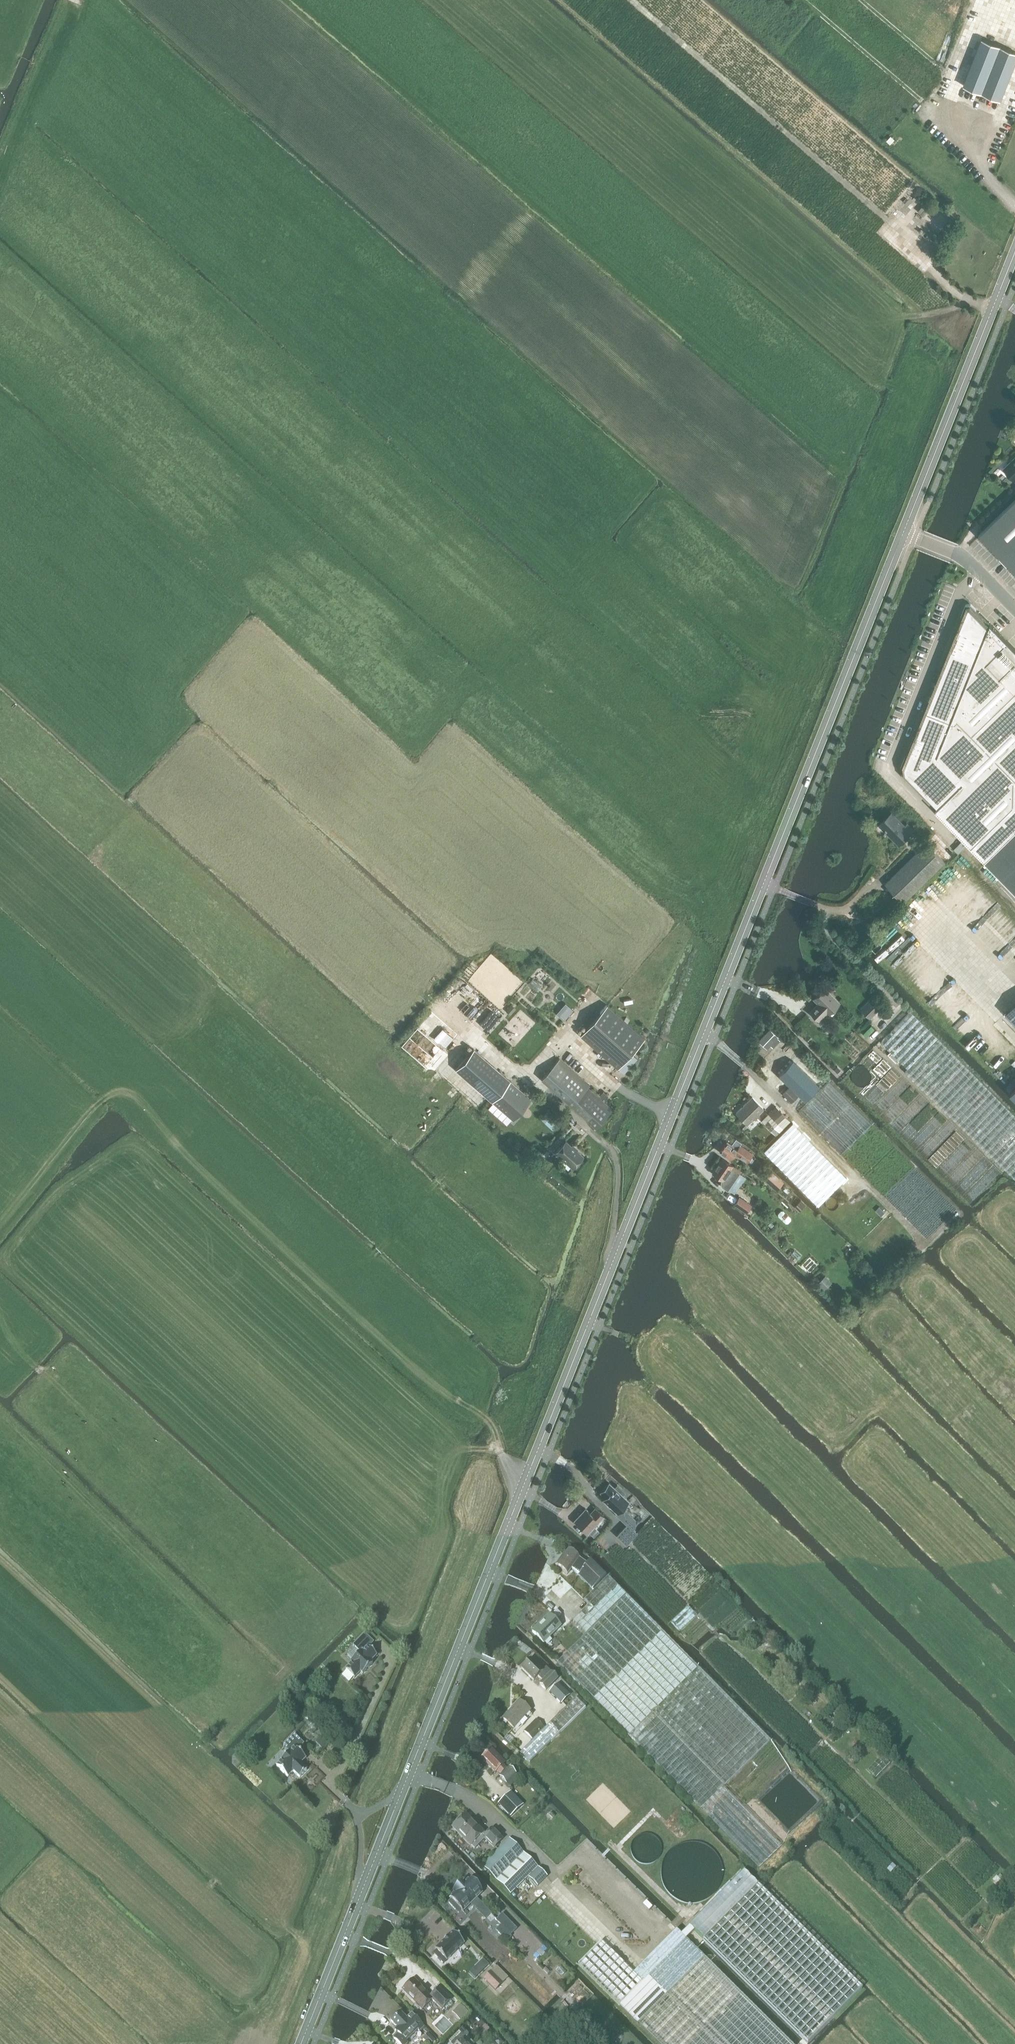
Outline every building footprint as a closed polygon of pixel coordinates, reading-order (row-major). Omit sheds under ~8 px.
[(1000,45),(1014,49),(1014,46),(1014,42),(1002,38),(1000,45)] [(964,85),(1001,100),(1014,65),(1014,52),(982,39),(964,85)] [(1003,468),(1014,480),(1014,457),(1003,468)] [(979,535),(1014,571),(1014,499),(979,535)] [(1014,886),(1014,648),(973,605),(965,604),(901,767),(903,774),(936,809),(978,852),(1013,888),(1014,886)] [(905,824),(892,811),(879,824),(900,844),(902,841),(903,842),(910,835),(915,829),(907,822),(905,824)] [(904,902),(936,872),(946,862),(926,842),(885,883),(904,902)] [(829,1014),(839,1003),(824,988),(813,999),(818,1004),(810,1012),(819,1020),(827,1012),(829,1014)] [(871,998),(861,1008),(870,1017),(880,1007),(871,998)] [(1006,1012),(1014,1022),(1014,1003),(1006,1012)] [(607,1004),(580,1035),(617,1068),(623,1074),(637,1058),(631,1053),(644,1037),(607,1004)] [(934,1097),(1014,1177),(1014,1114),(963,1063),(939,1037),(911,1010),(881,1040),(909,1067),(906,1071),(934,1097)] [(769,1030),(759,1040),(766,1048),(769,1044),(772,1047),(780,1039),(769,1029),(769,1030)] [(457,1068),(513,1119),(531,1100),(475,1047),(457,1068)] [(597,1127),(612,1109),(587,1087),(589,1085),(559,1058),(541,1078),(573,1107),(597,1127)] [(778,1075),(805,1101),(819,1086),(793,1060),(778,1075)] [(871,1081),(871,1080),(871,1078),(871,1076),(868,1073),(867,1071),(865,1070),(861,1069),(858,1069),(856,1069),(854,1071),(852,1072),(851,1073),(849,1075),(849,1078),(848,1080),(848,1082),(849,1085),(850,1086),(851,1088),(855,1091),(857,1092),(859,1092),(862,1092),(864,1091),(866,1090),(868,1089),(869,1087),(871,1085),(871,1081)] [(799,1111),(841,1153),(871,1123),(829,1081),(799,1111)] [(798,1095),(789,1087),(783,1093),(791,1101),(798,1095)] [(756,1119),(760,1115),(759,1113),(764,1108),(753,1097),(736,1112),(748,1124),(754,1117),(756,1119)] [(847,1177),(791,1121),(776,1106),(761,1120),(765,1123),(776,1135),(762,1149),(818,1205),(847,1177)] [(548,1109),(539,1117),(552,1130),(561,1121),(548,1109)] [(753,1153),(740,1144),(741,1143),(736,1139),(732,1145),(727,1141),(720,1152),(730,1159),(734,1153),(747,1162),(753,1153)] [(573,1166),(582,1156),(565,1140),(556,1151),(573,1166)] [(712,1172),(723,1179),(722,1181),(721,1183),(722,1185),(723,1186),(724,1187),(728,1190),(741,1171),(733,1166),(733,1165),(722,1158),(712,1172)] [(739,1196),(734,1203),(746,1211),(751,1204),(739,1196)] [(825,1275),(816,1283),(823,1290),(831,1282),(825,1275)] [(603,1499),(617,1512),(615,1513),(627,1524),(617,1535),(627,1543),(637,1532),(633,1528),(635,1525),(635,1518),(622,1506),(628,1500),(621,1494),(624,1491),(616,1484),(614,1487),(608,1483),(600,1492),(606,1496),(603,1499)] [(604,1515),(595,1507),(591,1512),(586,1508),(574,1520),(588,1532),(589,1531),(594,1536),(599,1530),(594,1525),(604,1515)] [(567,1549),(556,1566),(568,1574),(572,1569),(579,1574),(578,1575),(593,1589),(602,1579),(607,1575),(590,1558),(587,1563),(580,1558),(567,1549)] [(580,1640),(557,1662),(629,1735),(655,1763),(759,1868),(781,1846),(724,1787),(772,1740),(699,1667),(698,1667),(608,1576),(604,1580),(594,1590),(585,1599),(584,1600),(589,1604),(573,1620),(566,1626),(580,1640)] [(688,1607),(671,1622),(680,1632),(697,1616),(688,1607)] [(553,1640),(557,1635),(555,1633),(562,1626),(549,1614),(531,1632),(544,1644),(550,1638),(553,1640)] [(752,1620),(744,1626),(747,1629),(754,1623),(752,1620)] [(352,1663),(346,1670),(355,1678),(361,1671),(363,1673),(372,1662),(371,1661),(377,1654),(369,1647),(373,1641),(365,1633),(358,1641),(353,1646),(360,1652),(351,1662),(352,1663)] [(534,1681),(538,1677),(542,1681),(539,1684),(545,1691),(547,1689),(557,1679),(558,1679),(553,1674),(551,1672),(550,1673),(546,1668),(542,1671),(531,1660),(522,1669),(534,1681)] [(558,1682),(549,1689),(562,1702),(570,1694),(558,1682)] [(534,1740),(521,1753),(533,1766),(589,1711),(576,1698),(545,1728),(534,1740)] [(523,1725),(526,1722),(523,1719),(531,1711),(520,1701),(503,1719),(514,1729),(520,1723),(523,1725)] [(536,1718),(524,1731),(534,1740),(545,1728),(536,1718)] [(282,1762),(277,1767),(287,1777),(293,1771),(299,1777),(306,1770),(300,1764),(305,1758),(297,1750),(303,1744),(294,1735),(287,1743),(294,1749),(289,1754),(288,1753),(282,1761),(282,1762)] [(506,1769),(503,1766),(506,1763),(492,1749),(482,1758),(496,1773),(498,1770),(501,1773),(500,1775),(507,1783),(517,1774),(509,1765),(506,1769)] [(881,1755),(866,1769),(877,1779),(891,1765),(881,1755)] [(511,1817),(524,1805),(511,1791),(498,1803),(511,1817)] [(521,1813),(515,1819),(518,1823),(524,1817),(521,1813)] [(466,1815),(453,1827),(471,1846),(475,1850),(485,1840),(486,1839),(484,1836),(486,1834),(485,1833),(466,1815)] [(486,1834),(484,1836),(486,1839),(485,1840),(494,1849),(500,1843),(503,1839),(494,1830),(492,1828),(489,1831),(486,1834)] [(511,1894),(538,1867),(524,1852),(509,1838),(482,1866),(497,1880),(511,1894)] [(702,1843),(694,1842),(686,1842),(678,1845),(671,1849),(666,1856),(663,1863),(661,1871),(662,1879),(664,1886),(669,1893),(675,1899),(682,1902),(690,1904),(698,1903),(706,1900),(713,1896),(718,1890),(722,1882),(723,1874),(723,1866),(720,1859),(715,1852),(709,1847),(702,1843)] [(653,1857),(653,1855),(652,1852),(651,1850),(649,1848),(647,1846),(644,1845),(642,1845),(639,1845),(636,1846),(634,1848),(632,1850),(631,1852),(630,1855),(631,1857),(631,1860),(632,1862),(634,1865),(637,1866),(639,1867),(642,1867),(644,1867),(647,1866),(649,1864),(651,1862),(652,1860),(653,1857)] [(439,1876),(446,1869),(441,1864),(443,1863),(438,1857),(429,1866),(439,1876)] [(537,1886),(546,1877),(547,1876),(539,1868),(529,1878),(537,1886)] [(808,2043),(862,1989),(744,1871),(689,1926),(695,1931),(808,2043)] [(451,1899),(448,1902),(459,1913),(461,1910),(463,1912),(483,1893),(469,1879),(465,1884),(463,1882),(453,1892),(454,1894),(450,1898),(451,1899)] [(502,1925),(497,1930),(505,1939),(516,1929),(502,1915),(497,1921),(502,1925)] [(704,1957),(685,1938),(676,1930),(633,1973),(601,1941),(579,1964),(619,2005),(638,2023),(638,2024),(658,2043),(791,2043),(704,1957)] [(437,1951),(435,1953),(445,1963),(447,1961),(448,1962),(465,1945),(453,1932),(436,1949),(437,1951)] [(476,1966),(482,1972),(489,1965),(484,1959),(476,1966)] [(503,1982),(491,1971),(484,1978),(496,1990),(503,1982)] [(413,1979),(402,1990),(422,2010),(432,1999),(442,2009),(445,2013),(454,2004),(450,2001),(451,2000),(439,1988),(431,1997),(413,1979)] [(460,2005),(452,2012),(460,2020),(468,2013),(460,2005)] [(391,2021),(398,2028),(395,2030),(398,2034),(394,2038),(400,2043),(406,2043),(407,2043),(406,2041),(418,2029),(419,2031),(424,2027),(412,2014),(408,2018),(407,2019),(400,2012),(391,2021)] [(484,2025),(479,2030),(484,2034),(489,2029),(485,2024),(485,2025),(484,2025)] [(449,2043),(474,2043),(468,2037),(468,2034),(463,2028),(449,2042),(450,2042),(450,2043),(449,2043)]
